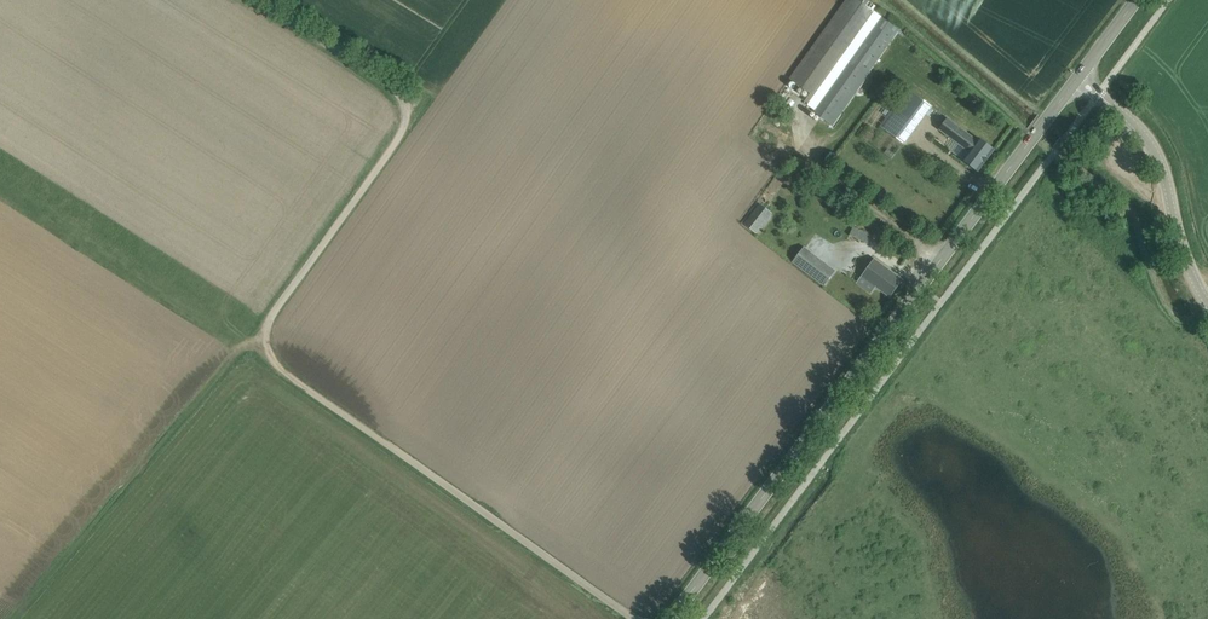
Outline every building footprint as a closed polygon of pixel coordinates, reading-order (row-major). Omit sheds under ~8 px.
[(844,4),(789,79),(809,93),(804,100),(809,104),(876,12),(875,11),(878,8),(873,4),(870,8),(859,0),(847,0),(844,4)] [(900,29),(879,14),(812,111),(834,125),(867,77),(870,79),(874,74),(870,71),(893,39),(900,29)] [(904,144),(932,107),(908,89),(880,126),(904,144)] [(978,171),(995,150),(979,138),(977,140),(972,137),(947,118),(939,129),(969,152),(963,159),(978,171)] [(1084,135),(1078,142),(1084,146),(1090,139),(1084,135)] [(745,225),(758,233),(773,211),(761,203),(745,225)] [(870,244),(873,234),(853,227),(849,236),(870,244)] [(824,286),(835,272),(804,248),(793,263),(824,286)] [(874,260),(857,283),(869,292),(875,284),(891,296),(902,280),(874,260)]
